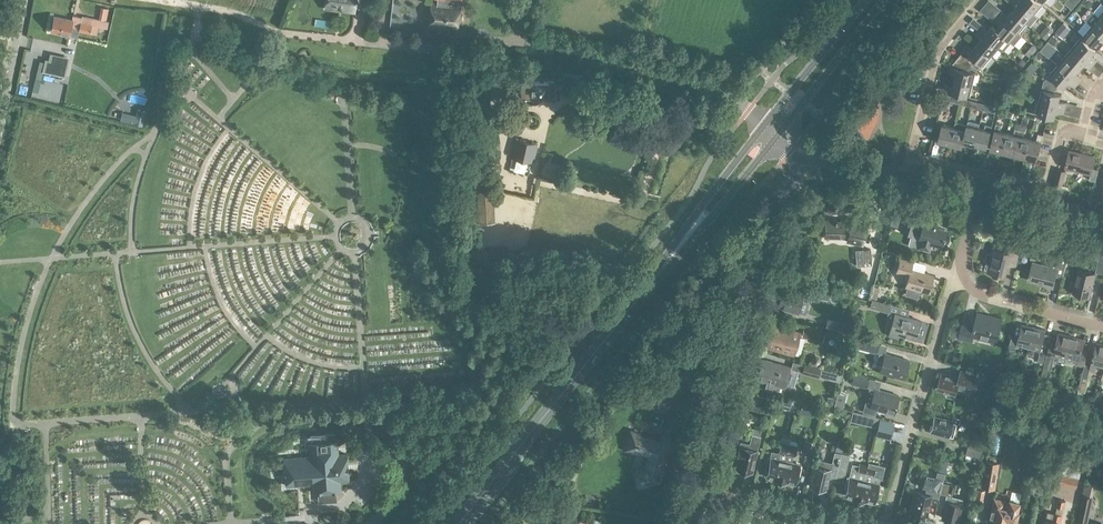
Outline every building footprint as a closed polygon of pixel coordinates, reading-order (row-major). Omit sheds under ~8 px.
[(326,8),(354,11),(355,0),(326,0),(326,8)] [(429,26),(457,29),(460,5),(458,5),(458,0),(437,0),(437,3),(431,2),(429,26)] [(1010,1),(1016,6),(1012,11),(1027,23),(1035,14),(1018,0),(1011,0),(1010,1)] [(1035,14),(1043,5),(1037,0),(1018,0),(1035,14)] [(1071,0),(1067,5),(1072,9),(1076,4),(1071,0)] [(80,30),(80,31),(90,33),(97,35),(99,27),(107,28),(108,20),(107,20),(109,8),(101,6),(99,18),(82,15),(82,16),(82,17),(81,25),(80,30)] [(1008,16),(1002,10),(998,15),(1005,20),(1019,32),(1027,23),(1012,11),(1008,16)] [(55,16),(52,31),(60,32),(60,34),(69,36),(71,28),(80,30),(81,25),(82,17),(73,15),(72,20),(55,16)] [(997,16),(995,19),(1001,24),(997,29),(1012,41),(1019,32),(1005,20),(998,15),(997,16)] [(1099,16),(1091,25),(1102,35),(1102,19),(1099,16)] [(1081,33),(1083,35),(1098,47),(1102,42),(1102,35),(1091,25),(1089,24),(1081,33)] [(982,25),(979,29),(1000,47),(1004,51),(1009,44),(1011,42),(1012,41),(997,29),(993,25),(988,30),(982,25)] [(979,29),(978,30),(975,34),(981,39),(977,44),(992,56),(1000,47),(979,29)] [(1081,37),(1073,47),(1094,64),(1098,60),(1092,55),(1096,50),(1081,37)] [(965,50),(961,54),(973,65),(978,69),(982,64),(984,66),(992,56),(977,44),(973,48),(967,43),(963,48),(965,50)] [(1073,47),(1065,56),(1080,68),(1084,64),(1091,69),(1094,64),(1073,47)] [(1034,53),(1029,49),(1025,53),(1030,57),(1034,53)] [(1039,50),(1035,55),(1039,59),(1044,53),(1039,50)] [(973,65),(961,54),(951,66),(949,66),(948,72),(956,74),(954,80),(973,85),(976,73),(970,71),(970,70),(968,70),(973,65)] [(1065,56),(1058,65),(1079,83),(1082,78),(1076,73),(1080,68),(1065,56)] [(45,62),(43,71),(44,71),(65,76),(68,64),(49,60),(46,59),(45,62)] [(1058,65),(1050,74),(1061,84),(1062,85),(1065,87),(1069,82),(1075,87),(1079,83),(1073,77),(1058,65)] [(1013,67),(1009,71),(1015,76),(1018,72),(1013,67)] [(1042,89),(1039,101),(1058,106),(1066,108),(1067,105),(1067,102),(1059,101),(1061,94),(1054,92),(1058,88),(1061,84),(1050,74),(1044,81),(1042,89)] [(905,92),(907,84),(908,80),(903,78),(900,91),(905,92)] [(522,83),(522,96),(548,96),(555,96),(555,81),(522,80),(522,83)] [(954,80),(952,86),(945,84),(943,90),(970,97),(973,85),(954,80)] [(1016,88),(1012,84),(1008,89),(1012,93),(1016,88)] [(960,104),(962,98),(944,93),(941,109),(947,111),(950,101),(960,104)] [(962,98),(960,104),(971,106),(973,101),(962,98)] [(973,101),(971,106),(984,110),(985,104),(973,101)] [(1058,106),(1039,101),(1036,113),(1055,118),(1057,111),(1064,113),(1066,108),(1058,106)] [(985,104),(984,110),(995,112),(996,106),(985,104)] [(999,114),(1011,117),(1012,111),(1000,108),(999,114)] [(123,112),(121,120),(142,125),(146,111),(139,109),(137,116),(123,112)] [(999,116),(998,123),(1011,124),(1012,117),(999,116)] [(956,121),(955,125),(950,146),(958,148),(959,146),(962,147),(964,142),(963,141),(966,128),(967,124),(956,121)] [(950,146),(955,125),(943,122),(938,141),(942,142),(941,144),(950,146)] [(968,122),(967,124),(966,128),(963,141),(964,142),(966,142),(966,145),(974,147),(980,125),(968,122)] [(996,123),(995,130),(990,148),(993,149),(994,151),(1002,153),(1007,133),(1000,131),(1002,125),(996,123)] [(985,127),(980,125),(974,147),(983,149),(983,148),(985,149),(986,147),(987,147),(992,128),(992,126),(986,124),(985,127)] [(1014,135),(1007,133),(1002,153),(1009,155),(1012,154),(1014,154),(1020,129),(1015,128),(1014,135)] [(1025,130),(1020,129),(1014,154),(1016,155),(1017,157),(1025,159),(1030,139),(1023,137),(1025,130)] [(1030,139),(1025,159),(1033,161),(1035,159),(1038,160),(1044,135),(1038,134),(1037,140),(1030,139)] [(511,156),(513,157),(534,161),(538,143),(515,138),(511,156)] [(491,141),(471,142),(471,154),(491,153),(491,141)] [(1091,173),(1093,168),(1095,157),(1070,150),(1066,167),(1091,173)] [(1058,168),(1058,169),(1054,186),(1062,188),(1066,170),(1058,168)] [(494,179),(477,179),(479,221),(496,220),(494,179)] [(917,247),(930,250),(931,244),(942,247),(947,230),(938,227),(938,225),(924,221),(918,220),(921,211),(908,207),(901,231),(920,236),(917,247)] [(863,243),(867,224),(853,220),(852,224),(844,222),(838,222),(838,219),(836,219),(836,220),(827,220),(826,235),(843,235),(844,233),(849,234),(848,239),(863,243)] [(987,254),(986,259),(987,262),(990,263),(988,271),(1004,275),(1007,264),(1016,266),(1017,261),(1023,235),(1007,231),(1002,250),(994,248),(993,253),(990,252),(987,254)] [(1064,243),(1061,257),(1066,258),(1067,259),(1068,259),(1071,245),(1064,243)] [(872,255),(865,254),(862,266),(869,267),(872,255)] [(1034,262),(1029,280),(1044,284),(1044,285),(1053,287),(1056,275),(1063,277),(1068,259),(1067,259),(1066,258),(1061,257),(1055,256),(1052,267),(1034,262)] [(934,275),(912,269),(913,262),(901,259),(897,271),(909,275),(906,286),(908,287),(906,294),(918,297),(920,290),(929,293),(934,275)] [(1090,296),(1096,274),(1079,270),(1074,292),(1090,296)] [(871,298),(877,300),(880,287),(874,286),(871,298)] [(784,288),(778,306),(798,312),(798,311),(801,300),(809,302),(811,295),(812,293),(807,292),(803,291),(802,293),(784,288)] [(891,304),(877,300),(872,299),(870,307),(889,313),(891,304)] [(916,339),(921,320),(895,313),(889,334),(899,337),(900,332),(905,334),(904,335),(916,339)] [(978,313),(975,324),(963,322),(959,338),(973,341),(974,336),(997,342),(1002,322),(989,318),(989,316),(978,313)] [(827,318),(825,328),(841,332),(843,322),(827,318)] [(1022,324),(1018,340),(1012,338),(1008,351),(1015,353),(1017,344),(1029,347),(1034,327),(1022,324)] [(767,345),(794,353),(799,333),(772,326),(767,345)] [(1029,347),(1028,354),(1033,355),(1035,348),(1041,350),(1038,361),(1045,363),(1047,357),(1049,346),(1043,344),(1046,330),(1034,327),(1029,347)] [(826,330),(816,328),(813,339),(823,341),(826,330)] [(1049,349),(1047,357),(1054,358),(1057,359),(1057,361),(1065,364),(1067,357),(1072,336),(1059,333),(1057,343),(1051,341),(1049,346),(1049,349)] [(877,352),(880,343),(855,336),(853,346),(877,353),(877,352)] [(1085,339),(1072,336),(1067,357),(1075,359),(1074,363),(1084,366),(1085,363),(1088,351),(1082,349),(1085,339)] [(1090,369),(1095,370),(1096,366),(1102,367),(1102,344),(1097,343),(1091,365),(1090,369)] [(880,352),(877,360),(883,361),(880,372),(904,379),(909,360),(886,353),(880,352)] [(684,358),(680,362),(677,372),(679,377),(685,379),(689,375),(691,365),(690,360),(684,358)] [(757,371),(755,379),(764,382),(764,380),(767,381),(785,386),(785,384),(791,386),(795,370),(790,369),(790,367),(763,360),(760,371),(757,371)] [(1070,372),(1072,366),(1056,362),(1055,367),(1070,372)] [(804,363),(804,364),(802,372),(802,373),(819,377),(819,376),(821,369),(821,368),(804,363)] [(821,369),(819,376),(828,379),(830,371),(821,369)] [(939,381),(938,386),(939,386),(939,388),(948,391),(947,396),(954,398),(955,393),(956,393),(958,385),(963,386),(976,390),(981,375),(961,369),(959,377),(953,376),(952,377),(943,374),(941,381),(939,381)] [(1081,380),(1078,390),(1081,391),(1085,392),(1087,388),(1088,382),(1087,381),(1089,373),(1083,371),(1081,380)] [(854,373),(851,383),(867,388),(870,378),(854,373)] [(767,381),(765,389),(780,394),(793,397),(796,387),(791,386),(785,384),(785,386),(767,381)] [(875,389),(871,404),(865,403),(863,412),(876,416),(878,409),(894,414),(895,408),(896,408),(897,406),(896,406),(899,396),(875,389)] [(752,394),(748,408),(768,413),(771,399),(752,394)] [(792,399),(780,396),(777,406),(790,409),(792,399)] [(828,397),(826,404),(833,406),(835,398),(828,397)] [(803,401),(801,410),(814,414),(817,404),(803,401)] [(862,415),(861,415),(853,413),(851,421),(860,423),(862,415)] [(1003,414),(999,418),(999,422),(1002,426),(1006,426),(1009,423),(1010,419),(1008,415),(1003,414)] [(952,419),(944,417),(944,419),(935,416),(931,431),(949,435),(953,436),(957,423),(959,424),(959,423),(982,429),(983,424),(953,416),(952,419)] [(754,428),(753,435),(761,436),(762,430),(754,428)] [(879,428),(877,436),(891,439),(893,431),(879,428)] [(312,457),(284,459),(286,485),(313,483),(314,493),(320,492),(321,492),(322,502),(335,501),(334,491),(341,491),(340,481),(349,481),(347,454),(338,455),(337,446),(337,441),(336,441),(334,441),(333,433),(335,433),(335,432),(311,434),(311,435),(313,435),(313,442),(311,442),(311,447),(312,457)] [(739,458),(737,468),(752,471),(755,459),(756,459),(758,451),(757,451),(761,436),(753,435),(749,449),(740,446),(737,457),(739,458)] [(636,436),(632,447),(638,449),(652,453),(647,467),(636,470),(639,484),(659,480),(667,452),(675,448),(670,438),(662,443),(641,437),(636,436)] [(970,438),(965,454),(980,458),(985,442),(970,438)] [(813,442),(805,440),(802,453),(810,455),(813,442)] [(769,467),(767,476),(781,480),(790,444),(783,442),(781,442),(778,452),(780,453),(779,459),(779,460),(770,458),(769,457),(767,467),(769,467)] [(1094,442),(1089,464),(1096,466),(1101,444),(1094,442)] [(790,444),(781,480),(795,483),(798,474),(800,474),(802,465),(792,463),(792,462),(794,456),(795,456),(798,446),(797,446),(790,444)] [(987,444),(985,456),(995,457),(997,446),(987,444)] [(812,478),(810,487),(825,490),(828,480),(829,480),(829,478),(835,479),(837,472),(837,470),(841,454),(835,452),(832,467),(831,469),(815,465),(814,464),(810,478),(812,478)] [(841,454),(837,470),(846,472),(850,456),(841,454)] [(1067,456),(1063,473),(1072,476),(1080,477),(1085,457),(1074,455),(1073,457),(1067,456)] [(997,462),(986,460),(982,486),(993,487),(997,462)] [(848,486),(846,495),(860,499),(865,480),(866,474),(868,465),(859,463),(858,469),(857,468),(851,467),(849,477),(848,477),(846,486),(848,486)] [(865,480),(860,499),(874,502),(876,493),(878,494),(880,484),(878,484),(880,478),(874,476),(877,467),(868,465),(866,474),(865,480)] [(917,491),(912,510),(914,511),(915,512),(918,513),(919,512),(926,514),(929,504),(930,504),(933,496),(934,491),(941,493),(944,482),(943,482),(946,473),(945,473),(942,472),(937,471),(936,477),(929,476),(926,487),(926,488),(925,494),(917,491)] [(1063,473),(1060,483),(1070,486),(1072,476),(1063,473)] [(950,484),(948,491),(953,492),(954,493),(956,486),(950,484)] [(944,508),(942,518),(957,521),(961,504),(961,503),(962,499),(952,496),(948,495),(947,500),(945,500),(943,508),(944,508)] [(1078,523),(1083,523),(1087,523),(1093,497),(1084,495),(1078,523)] [(990,514),(992,515),(990,522),(994,523),(1004,523),(1005,520),(1016,522),(1019,512),(1018,511),(1020,503),(1009,500),(1008,500),(1005,500),(997,498),(996,505),(992,504),(990,514)] [(1059,499),(1057,507),(1064,508),(1065,508),(1066,501),(1065,500),(1059,499)] [(1045,523),(1060,523),(1061,521),(1062,514),(1056,513),(1055,513),(1048,511),(1046,518),(1045,523)]
